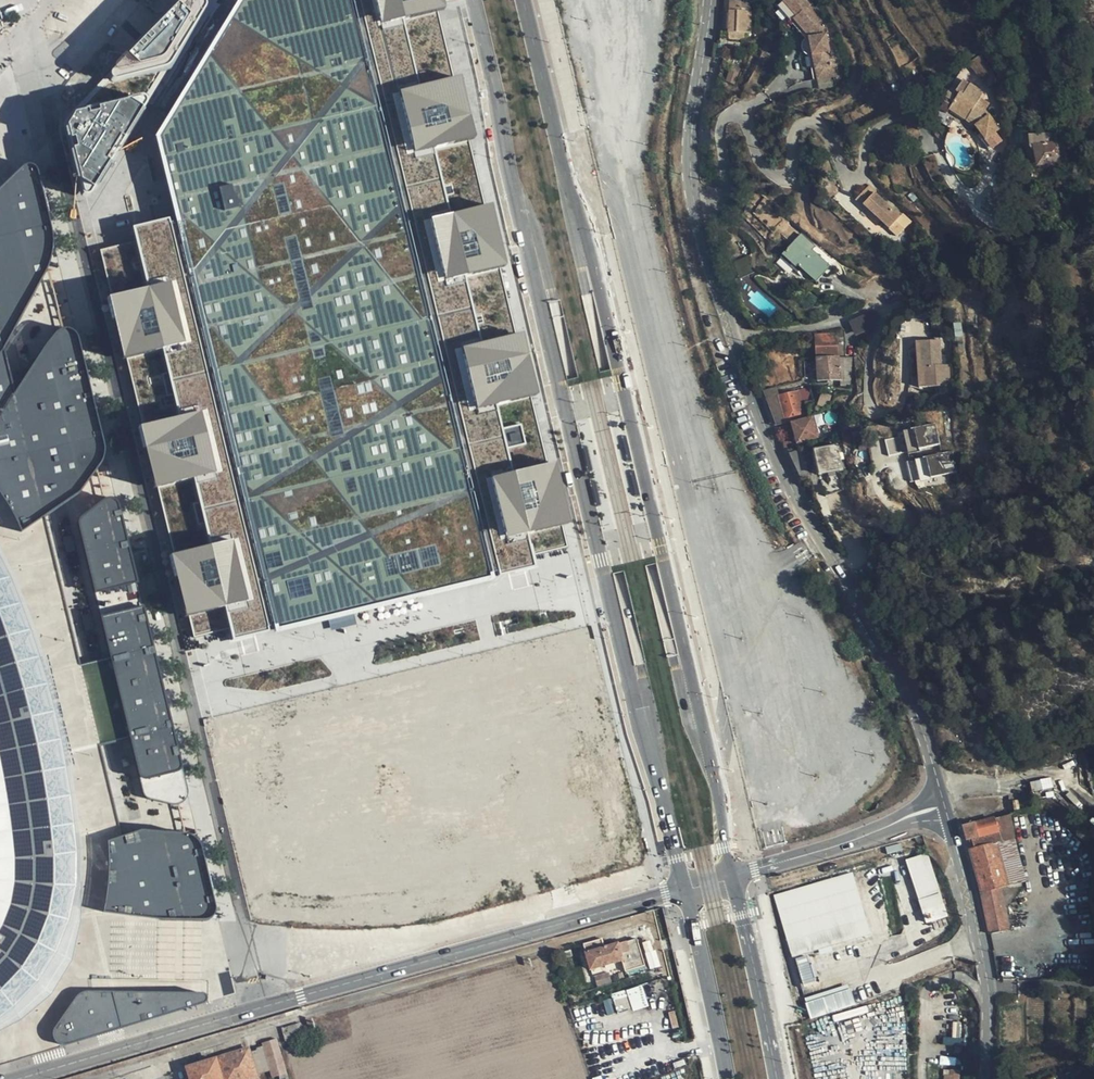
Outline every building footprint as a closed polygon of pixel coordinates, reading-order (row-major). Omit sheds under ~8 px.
[(112,74),(112,78),(113,81),(118,82),(170,68),(208,9),(206,0),(186,0),(112,74)] [(151,142),(270,636),(339,619),(420,600),(484,584),(343,0),(238,0),(151,142)] [(500,575),(537,566),(535,555),(569,546),(436,0),(361,0),(500,575)] [(752,15),(749,15),(750,9),(741,9),(742,0),(730,0),(730,36),(751,36),(752,15)] [(807,37),(804,40),(803,43),(803,47),(805,51),(807,54),(811,55),(815,79),(818,78),(821,89),(835,86),(834,84),(838,84),(841,81),(844,76),(844,73),(844,68),(846,68),(840,42),(838,42),(830,43),(828,33),(823,25),(825,23),(811,6),(813,4),(809,0),(781,0),(780,1),(781,3),(778,6),(807,37)] [(993,69),(982,54),(969,64),(980,78),(983,76),(988,86),(999,79),(993,69)] [(736,85),(741,72),(730,69),(726,81),(736,85)] [(1005,108),(987,96),(987,90),(976,87),(977,81),(962,78),(959,90),(955,89),(951,108),(981,113),(988,118),(986,122),(1001,133),(1009,120),(1001,114),(1005,108)] [(74,113),(66,126),(82,194),(85,195),(88,194),(147,103),(146,99),(143,96),(137,96),(74,113)] [(1064,163),(1061,144),(1053,146),(1051,135),(1029,140),(1030,150),(1034,149),(1037,167),(1053,165),(1054,170),(1061,169),(1061,163),(1064,163)] [(26,171),(0,197),(0,495),(2,497),(21,529),(25,538),(47,523),(83,498),(105,466),(108,456),(103,435),(81,341),(73,333),(67,333),(59,337),(19,399),(6,354),(51,275),(56,254),(56,243),(52,228),(40,176),(38,172),(33,170),(31,170),(26,171)] [(896,218),(870,195),(872,193),(866,186),(853,201),(860,208),(862,206),(888,228),(896,218)] [(815,247),(802,236),(789,249),(802,261),(796,267),(815,284),(830,267),(812,250),(815,247)] [(733,262),(739,273),(752,266),(745,255),(733,262)] [(180,356),(163,280),(106,293),(124,369),(180,356)] [(783,304),(789,310),(793,306),(787,301),(783,304)] [(848,323),(849,325),(855,337),(882,325),(876,312),(848,323)] [(762,321),(763,328),(772,327),(771,322),(770,321),(767,320),(762,321)] [(964,335),(963,322),(955,323),(956,336),(964,335)] [(816,358),(838,357),(837,335),(815,336),(816,358)] [(942,344),(938,344),(921,345),(924,388),(952,386),(951,367),(944,368),(942,344)] [(839,380),(838,357),(816,358),(818,381),(839,380)] [(810,387),(777,396),(784,422),(805,416),(802,404),(814,401),(810,387)] [(825,409),(830,394),(823,392),(818,406),(825,409)] [(777,396),(766,399),(774,425),(784,422),(777,396)] [(213,489),(195,414),(139,427),(156,502),(213,489)] [(818,438),(812,416),(791,422),(797,444),(818,438)] [(942,444),(937,424),(905,431),(910,454),(921,451),(921,449),(942,444)] [(853,431),(843,433),(845,445),(855,444),(853,431)] [(868,442),(860,443),(860,450),(868,450),(868,442)] [(842,469),(837,446),(814,450),(819,475),(842,469)] [(789,453),(799,480),(809,477),(801,449),(789,453)] [(959,472),(954,451),(917,459),(922,482),(933,480),(932,478),(959,472)] [(159,980),(206,980),(205,954),(204,920),(160,917),(107,911),(111,863),(108,840),(121,835),(100,749),(132,741),(113,662),(82,669),(47,523),(25,538),(2,497),(0,495),(0,585),(21,643),(35,696),(53,791),(57,817),(61,849),(63,882),(57,911),(51,935),(43,952),(38,961),(32,970),(16,989),(0,1003),(0,1065),(63,1046),(58,1045),(55,1043),(52,1038),(51,1033),(52,1028),(76,995),(79,994),(86,992),(159,992),(159,980)] [(81,518),(79,523),(96,593),(102,617),(113,662),(132,741),(146,795),(152,798),(177,803),(185,799),(188,790),(145,607),(139,583),(121,505),(115,499),(107,498),(81,518)] [(245,623),(228,548),(171,561),(188,636),(245,623)] [(16,989),(32,970),(38,961),(43,952),(51,935),(57,911),(63,882),(61,849),(57,817),(53,791),(35,696),(21,643),(0,585),(0,1003),(16,989)] [(1052,777),(1031,781),(1033,791),(1054,786),(1052,777)] [(1015,839),(1009,817),(996,820),(995,818),(973,823),(973,825),(965,827),(968,841),(984,837),(990,835),(994,845),(999,843),(999,844),(1015,839)] [(143,828),(121,835),(108,840),(111,863),(107,911),(160,917),(204,920),(211,917),(216,909),(214,902),(201,844),(196,839),(189,832),(143,828)] [(1002,886),(990,845),(969,851),(982,892),(989,890),(1002,886)] [(941,893),(930,855),(906,862),(918,900),(941,893)] [(870,937),(852,873),(772,896),(792,959),(870,937)] [(1005,929),(997,889),(982,894),(989,933),(1005,929)] [(941,893),(918,900),(926,926),(949,919),(941,893)] [(646,970),(638,940),(605,949),(602,940),(583,945),(591,970),(621,961),(625,972),(643,968),(644,971),(646,970)] [(661,967),(656,950),(653,951),(650,941),(642,943),(650,970),(661,967)] [(612,983),(609,972),(594,976),(597,987),(612,983)] [(649,1006),(642,985),(626,990),(633,1011),(649,1006)] [(855,1005),(849,985),(805,1000),(811,1019),(855,1005)] [(631,1009),(625,990),(612,994),(618,1013),(631,1009)] [(58,1045),(63,1046),(165,1015),(203,1003),(206,1001),(207,998),(207,996),(206,994),(203,993),(159,992),(86,992),(79,994),(76,995),(52,1028),(51,1033),(52,1038),(55,1043),(58,1045)] [(615,1013),(611,999),(603,1001),(607,1015),(615,1013)] [(867,1005),(832,1015),(834,1022),(869,1012),(867,1005)] [(304,1036),(301,1024),(283,1030),(287,1042),(304,1036)] [(277,1041),(262,1045),(263,1048),(258,1049),(259,1053),(250,1055),(248,1049),(186,1068),(189,1078),(257,1078),(260,1078),(259,1074),(270,1071),(272,1078),(279,1076),(280,1078),(289,1078),(277,1041)] [(961,1069),(945,1069),(945,1078),(961,1078),(961,1069)]
